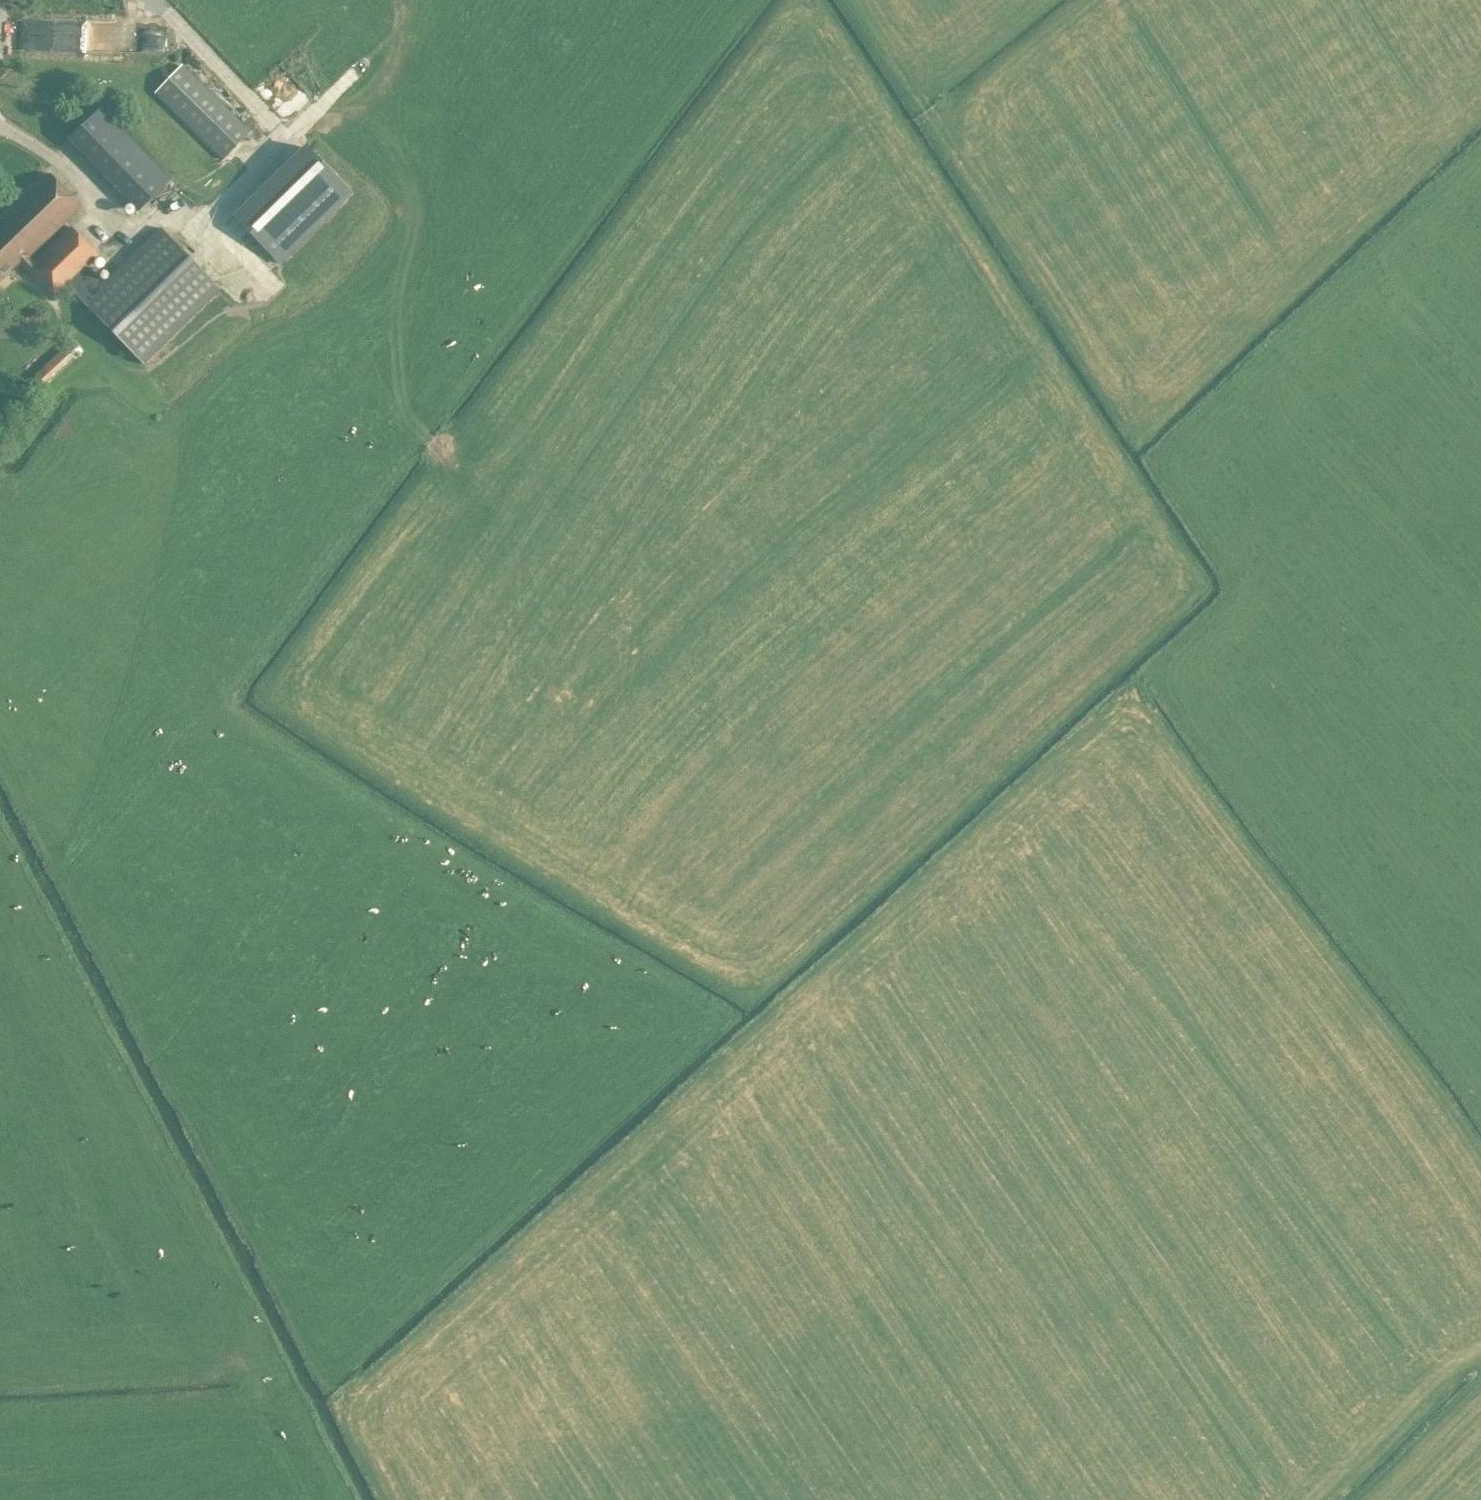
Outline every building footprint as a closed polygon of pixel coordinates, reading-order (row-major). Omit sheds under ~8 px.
[(247,128),(180,62),(152,89),(220,155),(247,128)] [(167,176),(98,104),(67,134),(136,206),(167,176)] [(349,187),(306,142),(233,214),(276,258),(349,187)] [(84,262),(95,252),(68,223),(32,258),(27,252),(78,204),(46,171),(0,215),(0,272),(15,257),(51,294),(65,281),(141,359),(218,284),(159,223),(101,279),(84,262)] [(41,379),(70,352),(61,343),(32,370),(41,379)]
